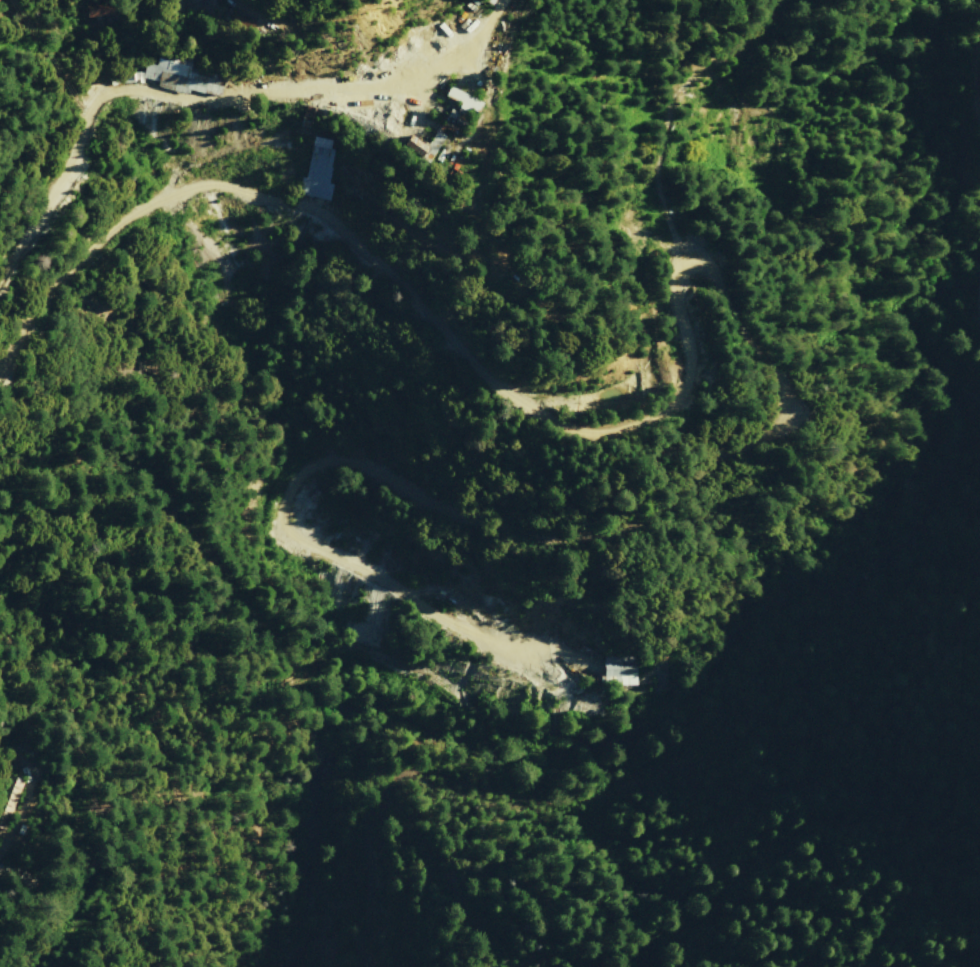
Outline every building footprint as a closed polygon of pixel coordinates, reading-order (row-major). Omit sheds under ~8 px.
[(86,16),(111,15),(111,3),(85,3),(86,16)] [(219,95),(221,83),(211,81),(211,79),(189,75),(190,65),(156,58),(155,65),(144,63),(142,73),(134,71),(133,77),(157,82),(156,87),(187,93),(188,89),(219,95)] [(479,99),(450,84),(445,95),(458,101),(454,108),(451,106),(440,129),(459,139),(479,99)] [(444,134),(435,130),(429,142),(411,133),(405,147),(432,160),(444,134)] [(328,199),(331,183),(328,183),(333,149),(330,148),(331,139),(312,136),(305,177),(299,176),(296,194),(328,199)] [(634,684),(635,656),(601,655),(601,683),(634,684)]
